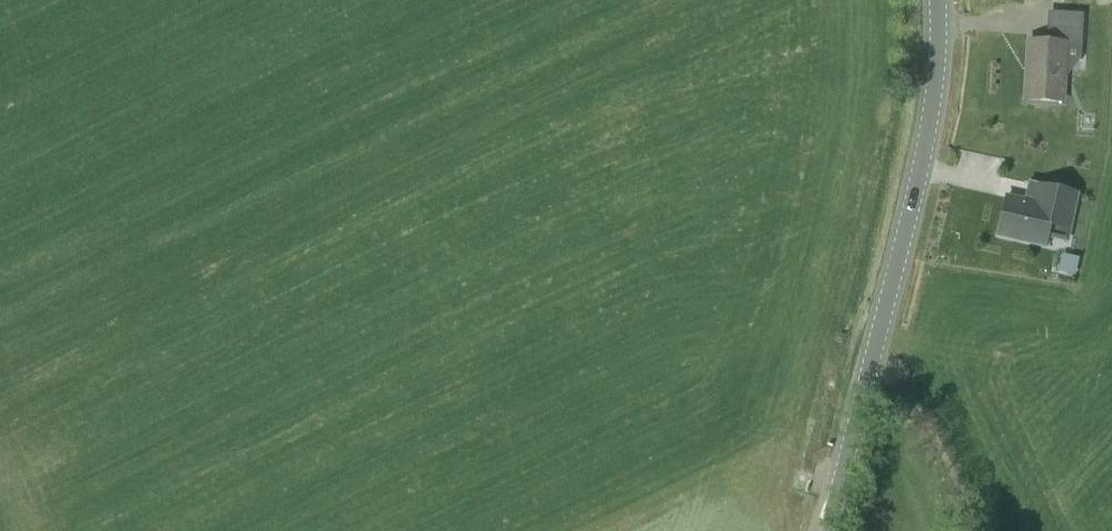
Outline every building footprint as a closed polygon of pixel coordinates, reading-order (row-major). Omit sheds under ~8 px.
[(1080,61),(1083,15),(1048,12),(1046,42),(1028,41),(1024,101),(1063,103),(1065,77),(1067,77),(1080,61)] [(1068,244),(1079,194),(1028,182),(1024,201),(1006,197),(997,237),(1046,248),(1048,240),(1068,244)] [(1065,272),(1079,273),(1080,258),(1066,257),(1065,272)]
